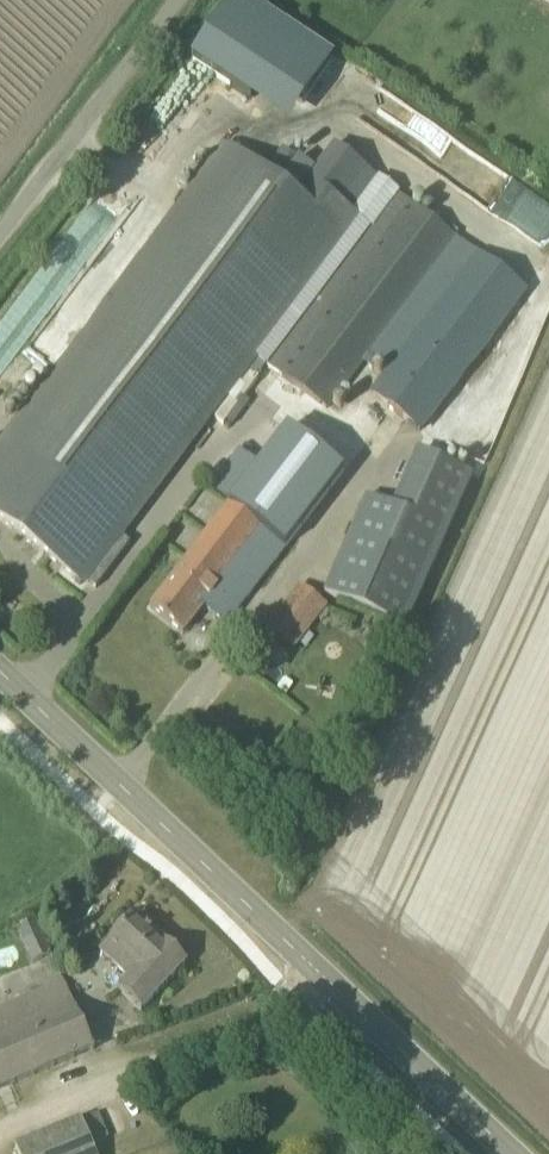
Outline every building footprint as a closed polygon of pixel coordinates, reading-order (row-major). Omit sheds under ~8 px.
[(185,60),(284,123),(328,53),(244,0),(223,0),(185,60)] [(223,399),(344,236),(384,183),(335,146),(295,198),(228,147),(105,311),(3,447),(0,444),(0,522),(82,584),(85,580),(96,589),(131,544),(119,535),(223,399)] [(484,163),(463,194),(548,249),(548,205),(484,163)] [(0,329),(0,392),(6,396),(117,246),(98,231),(133,184),(116,172),(0,329)] [(456,239),(395,192),(266,365),(326,410),(456,239)] [(475,254),(369,394),(421,433),(527,293),(475,254)] [(340,479),(283,435),(150,608),(183,633),(204,607),(227,625),(340,479)] [(366,493),(325,591),(407,625),(472,470),(417,447),(393,505),(366,493)] [(282,609),(269,626),(295,645),(307,628),(282,609)] [(126,981),(118,990),(142,1012),(187,964),(135,916),(99,955),(126,981)] [(16,927),(30,963),(53,954),(38,918),(16,927)] [(65,980),(0,1009),(0,1091),(95,1050),(65,980)] [(15,1148),(18,1153),(95,1153),(90,1142),(106,1136),(97,1114),(15,1148)]
